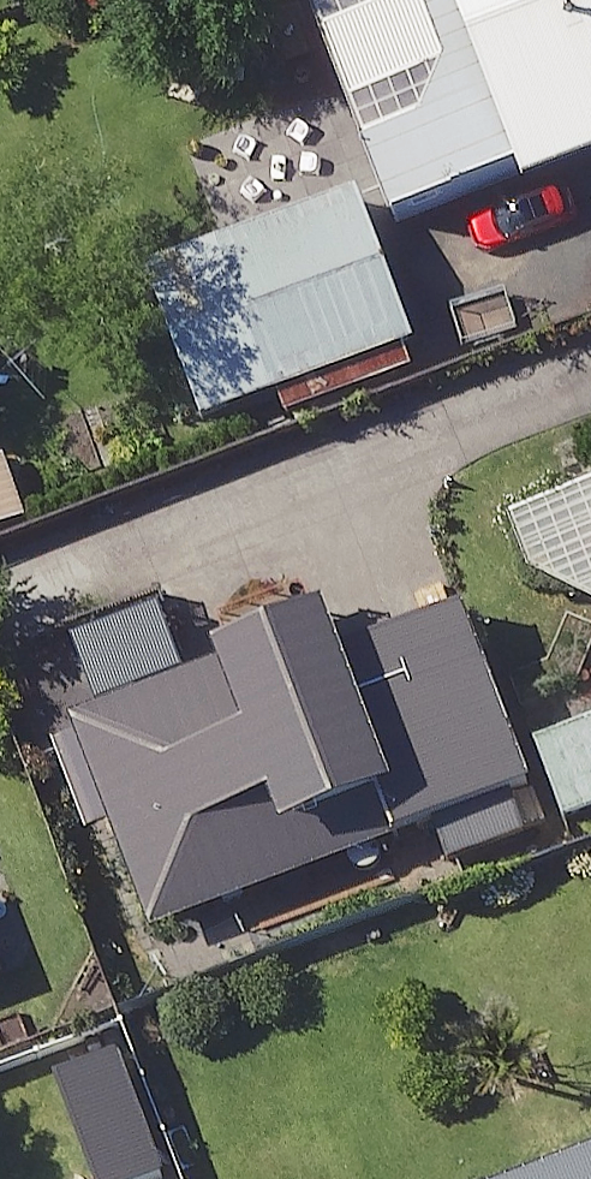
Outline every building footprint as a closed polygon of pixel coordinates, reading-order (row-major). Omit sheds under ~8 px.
[(590,174),(590,0),(431,0),(467,98),(372,132),(411,240),(590,174)] [(419,362),(371,204),(280,231),(160,267),(207,426),(419,362)] [(561,319),(539,261),(428,302),(450,360),(561,319)] [(514,579),(590,617),(590,499),(497,534),(514,579)] [(160,943),(550,797),(484,620),(336,675),(325,646),(83,737),(160,943)] [(545,746),(583,842),(590,839),(590,728),(545,746)] [(15,985),(0,942),(0,990),(15,985)] [(559,1178),(590,1178),(590,1167),(559,1178)]
